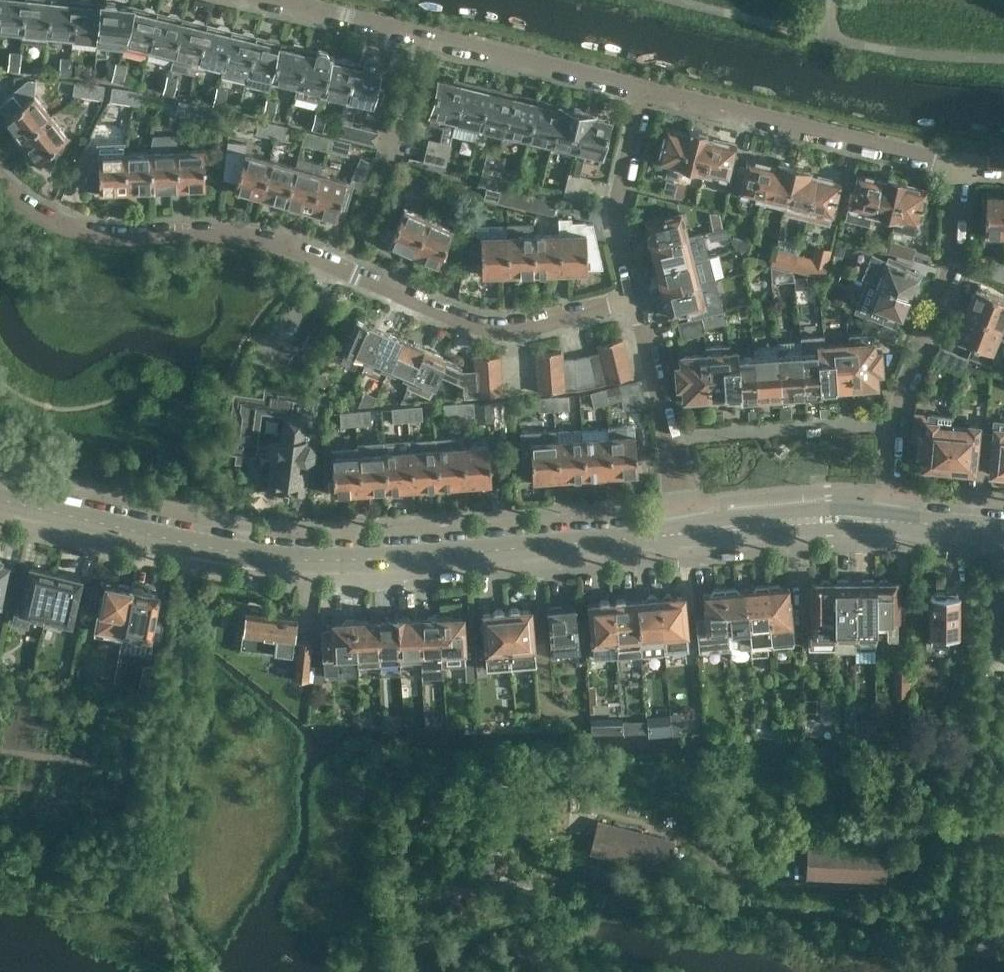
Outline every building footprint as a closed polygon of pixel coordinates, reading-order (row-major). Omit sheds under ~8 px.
[(25,0),(0,0),(0,34),(20,36),(25,0)] [(50,0),(25,0),(20,36),(46,39),(50,0)] [(75,0),(71,0),(50,0),(46,39),(71,42),(75,0)] [(102,3),(91,2),(90,0),(80,0),(79,1),(75,0),(71,42),(97,45),(102,3)] [(122,48),(132,6),(130,5),(130,6),(117,5),(114,2),(107,1),(105,3),(102,3),(97,45),(119,47),(122,48)] [(148,54),(157,13),(155,12),(153,9),(146,7),(143,9),(134,7),(134,6),(132,6),(122,48),(148,54)] [(172,60),(182,18),(180,18),(178,15),(171,13),(168,15),(157,13),(148,54),(172,60)] [(197,66),(207,24),(201,23),(199,20),(192,18),(189,20),(182,18),(172,60),(197,66)] [(221,72),(231,30),(229,30),(228,27),(220,25),(217,27),(207,24),(197,66),(221,72)] [(246,78),(256,36),(254,36),(252,33),(245,31),(242,33),(231,30),(221,72),(246,78)] [(271,84),(281,42),(279,42),(277,39),(270,37),(267,39),(256,36),(246,78),(244,85),(270,91),(271,84)] [(296,89),(306,48),(304,48),(302,44),(295,43),(292,44),(281,42),(271,84),(296,89)] [(320,99),(331,54),(329,54),(327,51),(320,49),(317,50),(306,48),(296,89),(319,95),(318,98),(320,99)] [(10,53),(9,61),(19,62),(20,54),(10,53)] [(344,105),(355,62),(353,62),(351,59),(344,57),(341,59),(333,57),(333,55),(331,54),(320,99),(344,105)] [(355,62),(344,105),(337,133),(376,144),(378,132),(349,125),(355,100),(372,104),(373,102),(378,103),(381,101),(383,91),(381,88),(376,87),(376,86),(377,86),(377,83),(379,73),(377,72),(380,63),(378,60),(369,57),(366,60),(365,65),(355,62)] [(61,58),(60,67),(70,68),(71,59),(61,58)] [(18,71),(19,62),(9,61),(8,70),(18,71)] [(116,64),(114,73),(124,74),(126,66),(116,64)] [(69,77),(70,68),(60,67),(59,75),(69,77)] [(122,83),(124,74),(114,73),(112,80),(122,83)] [(177,79),(167,76),(165,84),(175,86),(177,79)] [(453,125),(464,86),(450,83),(450,82),(443,81),(439,80),(438,82),(434,84),(433,89),(435,93),(435,95),(431,113),(429,121),(429,122),(444,126),(440,142),(429,139),(427,150),(447,155),(450,144),(449,144),(453,125)] [(89,97),(91,84),(75,82),(73,95),(89,97)] [(104,86),(91,84),(89,97),(102,99),(104,86)] [(173,95),(175,86),(165,84),(163,92),(173,95)] [(478,131),(489,87),(478,85),(472,88),(464,86),(453,125),(478,131)] [(502,137),(511,98),(503,96),(499,90),(489,87),(478,131),(502,137)] [(126,103),(128,90),(112,88),(111,101),(126,103)] [(227,90),(217,88),(215,96),(225,98),(227,90)] [(141,92),(128,90),(126,103),(140,104),(141,92)] [(51,116),(34,95),(23,104),(13,91),(0,102),(0,109),(7,117),(4,119),(21,140),(51,116)] [(222,107),(225,98),(215,96),(213,105),(222,107)] [(526,143),(537,99),(527,97),(521,100),(511,98),(502,137),(526,143)] [(550,149),(559,109),(551,107),(548,102),(537,99),(526,143),(550,149)] [(267,100),(265,107),(274,110),(276,102),(267,100)] [(190,118),(194,105),(178,101),(175,114),(190,118)] [(204,121),(207,108),(194,105),(190,118),(204,121)] [(272,118),(274,110),(265,107),(263,116),(272,118)] [(574,155),(584,110),(575,107),(571,110),(560,107),(559,109),(550,149),(574,155)] [(587,113),(584,110),(574,155),(570,171),(567,183),(588,188),(590,178),(579,176),(583,159),(599,163),(601,155),(606,134),(610,132),(611,127),(609,124),(609,121),(605,120),(598,118),(598,119),(594,118),(594,115),(587,113)] [(326,114),(316,112),(314,119),(324,121),(326,114)] [(68,137),(65,134),(51,116),(21,140),(38,161),(40,159),(49,171),(58,152),(54,147),(68,137)] [(322,130),(324,121),(314,119),(312,128),(322,130)] [(269,136),(272,123),(259,120),(256,133),(269,136)] [(284,139),(287,127),(272,123),(269,136),(284,139)] [(681,168),(688,134),(682,132),(683,131),(666,127),(662,143),(661,146),(662,146),(658,162),(669,165),(667,175),(679,177),(681,168)] [(704,173),(712,140),(705,138),(706,133),(690,129),(689,129),(688,129),(688,131),(689,131),(688,134),(681,168),(704,173)] [(326,151),(330,137),(304,131),(300,144),(326,151)] [(347,156),(350,143),(330,137),(326,151),(347,156)] [(718,141),(712,140),(704,173),(726,179),(732,155),(735,144),(718,140),(718,141)] [(123,153),(97,154),(87,149),(77,168),(88,173),(82,187),(91,191),(100,191),(100,192),(126,191),(123,153)] [(205,187),(203,149),(176,150),(175,150),(178,188),(205,187)] [(175,150),(176,150),(150,151),(150,152),(153,190),(178,188),(175,150)] [(259,196),(269,159),(245,152),(245,153),(236,150),(230,169),(240,171),(235,189),(259,196)] [(445,165),(447,155),(427,150),(424,160),(445,165)] [(150,152),(150,151),(123,153),(126,191),(153,190),(150,152)] [(486,153),(484,164),(505,169),(505,168),(502,167),(505,157),(486,153)] [(737,157),(732,155),(726,179),(732,180),(737,157)] [(310,210),(320,173),(323,164),(298,157),(295,166),(294,166),(285,203),(310,210)] [(285,203),(294,166),(269,159),(259,196),(285,203)] [(762,199),(771,166),(764,164),(764,163),(748,159),(745,170),(744,174),(739,193),(762,199)] [(785,204),(794,166),(779,163),(777,167),(771,166),(762,199),(785,204)] [(505,169),(484,164),(481,174),(502,179),(505,169)] [(808,210),(816,177),(810,175),(811,170),(794,166),(785,204),(783,212),(806,218),(808,210)] [(739,193),(744,174),(745,170),(738,168),(733,192),(739,193)] [(346,181),(320,173),(310,210),(336,218),(346,181)] [(872,214),(880,180),(874,178),(874,177),(858,173),(854,188),(849,187),(845,207),(849,208),(847,217),(871,223),(873,214),(872,214)] [(500,189),(500,188),(502,179),(481,174),(479,184),(485,186),(485,185),(500,189)] [(823,178),(816,177),(808,210),(806,218),(829,223),(839,181),(823,177),(823,178)] [(894,219),(904,181),(888,177),(887,182),(880,180),(872,214),(873,214),(894,219)] [(662,194),(673,196),(677,181),(666,179),(662,194)] [(456,193),(429,181),(423,193),(450,205),(456,193)] [(905,183),(906,182),(905,181),(904,181),(894,219),(892,229),(916,235),(922,209),(923,206),(926,190),(910,186),(910,187),(904,186),(904,183),(905,183)] [(585,199),(588,188),(567,183),(564,194),(585,199)] [(677,184),(674,197),(680,199),(684,186),(677,184)] [(497,200),(500,189),(485,185),(485,186),(483,197),(497,200)] [(505,203),(508,190),(500,188),(500,189),(497,200),(497,201),(505,203)] [(511,204),(514,192),(508,190),(505,203),(511,204)] [(517,206),(520,193),(514,192),(511,204),(517,206)] [(523,208),(526,195),(520,193),(517,206),(523,208)] [(529,209),(532,196),(526,195),(523,208),(529,209)] [(986,195),(984,233),(991,234),(1003,235),(1003,196),(986,195)] [(537,211),(540,198),(532,196),(529,209),(537,211)] [(545,213),(548,200),(540,198),(537,211),(545,213)] [(556,202),(548,200),(545,213),(553,215),(556,202)] [(428,221),(429,219),(404,208),(394,232),(390,230),(386,238),(390,240),(389,243),(414,254),(418,243),(428,221)] [(645,221),(651,245),(679,238),(688,236),(681,212),(645,221)] [(571,218),(558,218),(559,234),(561,272),(587,272),(587,269),(603,269),(593,223),(586,224),(585,221),(572,222),(571,218)] [(453,229),(429,219),(428,221),(418,243),(414,254),(438,264),(439,261),(443,263),(447,255),(443,253),(453,229)] [(561,272),(559,234),(532,235),(533,273),(561,272)] [(508,274),(507,235),(481,236),(482,274),(508,274)] [(533,273),(532,235),(507,235),(508,274),(533,273)] [(694,259),(688,236),(679,238),(651,245),(654,256),(653,259),(654,264),(657,266),(657,268),(694,259)] [(738,249),(748,252),(750,241),(733,236),(732,239),(738,249)] [(891,242),(889,241),(886,252),(907,258),(911,247),(891,240),(891,242)] [(726,255),(736,248),(731,241),(721,248),(726,255)] [(845,246),(836,244),(834,255),(842,257),(845,246)] [(813,258),(797,254),(793,270),(825,278),(831,251),(816,247),(813,258)] [(740,255),(736,248),(726,255),(730,262),(740,255)] [(793,270),(797,254),(774,249),(770,265),(793,270)] [(756,263),(770,267),(770,265),(772,256),(758,252),(756,263)] [(921,275),(909,270),(911,266),(888,257),(886,262),(877,284),(911,298),(921,275)] [(700,283),(694,259),(657,268),(658,272),(657,274),(658,280),(661,282),(663,292),(700,283)] [(761,271),(761,266),(745,262),(746,272),(761,271)] [(996,262),(990,274),(1003,280),(1003,265),(996,262)] [(794,281),(794,277),(793,273),(771,268),(773,283),(794,281)] [(807,289),(806,278),(806,277),(795,277),(796,289),(807,289)] [(902,321),(911,298),(877,284),(866,279),(854,312),(867,318),(868,316),(889,325),(893,317),(902,321)] [(707,307),(700,283),(663,292),(670,316),(689,311),(691,319),(702,316),(706,315),(704,307),(707,307)] [(965,314),(1001,327),(1003,320),(1003,299),(987,292),(989,288),(980,285),(979,289),(975,288),(965,314)] [(735,298),(737,307),(748,305),(746,296),(735,298)] [(750,315),(748,305),(737,307),(739,318),(744,317),(750,315)] [(706,316),(706,315),(702,316),(703,325),(725,319),(726,319),(724,312),(706,316)] [(992,352),(1001,327),(965,314),(956,337),(959,339),(957,343),(966,346),(968,342),(992,352)] [(704,326),(703,325),(702,316),(691,319),(678,323),(682,339),(704,334),(704,326)] [(899,329),(889,325),(868,316),(867,318),(863,328),(863,333),(847,334),(848,344),(851,387),(876,385),(875,372),(881,372),(879,352),(873,352),(872,334),(893,342),(899,329)] [(363,369),(380,329),(357,319),(350,334),(347,332),(337,357),(363,369)] [(389,371),(403,339),(380,329),(363,369),(385,378),(388,370),(389,371)] [(412,380),(425,349),(403,339),(389,371),(412,380)] [(599,346),(601,352),(602,358),(627,352),(624,340),(599,346)] [(851,387),(848,344),(824,345),(826,368),(827,388),(851,387)] [(730,356),(730,353),(729,353),(729,345),(705,347),(705,355),(706,355),(709,397),(733,395),(730,356)] [(826,368),(824,345),(816,346),(816,351),(802,352),(802,356),(805,394),(820,393),(821,393),(820,389),(827,388),(826,368)] [(802,356),(802,352),(800,352),(800,346),(777,348),(778,362),(780,392),(788,391),(788,395),(789,395),(805,394),(802,356)] [(940,347),(934,361),(964,375),(968,360),(940,347)] [(778,362),(777,348),(753,350),(757,392),(757,397),(772,396),(772,397),(773,397),(773,392),(780,392),(778,362)] [(446,358),(425,349),(412,380),(433,389),(446,358)] [(757,392),(753,350),(752,350),(752,356),(737,357),(736,353),(730,353),(730,356),(733,395),(740,395),(740,399),(741,399),(757,397),(757,392)] [(536,354),(537,366),(563,365),(563,360),(562,352),(536,354)] [(609,382),(606,371),(602,358),(601,352),(587,356),(595,385),(606,383),(609,382)] [(630,364),(627,352),(602,358),(606,371),(630,364)] [(706,355),(705,355),(681,356),(681,360),(676,360),(677,367),(678,387),(679,387),(679,386),(684,386),(685,399),(709,397),(706,355)] [(501,369),(500,356),(498,356),(475,358),(475,371),(501,369)] [(595,385),(587,356),(575,359),(577,390),(595,385)] [(577,390),(575,359),(563,360),(563,365),(564,378),(565,390),(577,390)] [(633,376),(630,364),(606,371),(609,382),(633,376)] [(564,378),(563,365),(537,366),(538,379),(564,378)] [(325,388),(333,372),(319,366),(311,382),(325,388)] [(476,384),(502,382),(501,369),(475,371),(476,384)] [(477,397),(476,384),(475,371),(463,371),(465,398),(477,397)] [(565,390),(564,378),(538,379),(539,392),(565,390)] [(640,381),(605,389),(609,403),(622,399),(624,409),(646,403),(640,381)] [(503,395),(502,382),(476,384),(477,397),(503,395)] [(306,442),(303,442),(305,421),(302,421),(302,416),(313,417),(316,417),(319,392),(306,390),(264,385),(263,398),(234,394),(226,453),(256,457),(257,451),(267,452),(273,459),(269,490),(282,492),(282,493),(283,494),(283,496),(289,497),(290,493),(303,494),(306,464),(314,458),(315,451),(310,447),(306,446),(306,442)] [(609,403),(605,389),(590,393),(593,407),(609,403)] [(569,410),(567,395),(554,396),(554,411),(569,410)] [(554,411),(554,396),(538,397),(538,412),(554,411)] [(506,426),(505,401),(491,402),(493,426),(506,426)] [(474,416),(473,403),(460,404),(460,417),(474,416)] [(460,417),(460,404),(444,405),(445,418),(460,417)] [(422,419),(421,407),(407,408),(408,421),(422,419)] [(408,421),(407,408),(391,409),(392,422),(408,421)] [(370,424),(369,411),(354,412),(355,425),(370,424)] [(355,425),(354,412),(340,413),(341,426),(355,425)] [(948,469),(952,428),(953,416),(936,415),(936,422),(927,421),(926,435),(920,434),(918,453),(924,454),(923,467),(948,469)] [(986,434),(978,433),(978,426),(969,425),(968,429),(952,428),(948,469),(974,472),(976,452),(984,453),(986,434)] [(1002,435),(1002,430),(996,429),(993,444),(990,473),(1003,475),(1003,435),(1002,435)] [(587,477),(584,438),(582,438),(581,430),(555,433),(556,441),(556,448),(559,479),(587,477)] [(556,448),(556,441),(555,441),(555,431),(520,434),(524,481),(532,481),(559,479),(556,448)] [(635,434),(608,436),(611,475),(638,473),(637,470),(642,469),(641,460),(637,460),(635,434)] [(611,475),(608,436),(584,438),(587,477),(611,475)] [(488,444),(484,445),(462,446),(465,485),(491,483),(488,444)] [(465,485),(462,446),(436,448),(436,458),(439,486),(465,485)] [(436,458),(436,448),(409,450),(413,488),(439,486),(436,458)] [(413,488),(409,450),(384,452),(384,460),(387,490),(413,488)] [(384,460),(384,452),(358,454),(361,492),(387,490),(384,460)] [(361,492),(358,454),(331,455),(333,481),(329,482),(329,491),(334,491),(334,494),(361,492)] [(0,559),(0,601),(7,567),(8,567),(8,566),(0,564),(1,560),(0,559)] [(46,615),(56,573),(30,567),(21,608),(16,607),(13,621),(27,625),(30,612),(46,615)] [(80,578),(56,573),(46,615),(70,621),(80,578)] [(833,639),(832,582),(829,578),(823,578),(820,582),(812,582),(812,584),(814,638),(809,638),(809,650),(834,650),(834,639),(833,639)] [(854,639),(853,582),(848,582),(848,578),(836,579),(836,582),(832,582),(833,639),(834,639),(854,639)] [(874,639),(874,582),(874,578),(862,578),(862,582),(853,582),(854,639),(874,639)] [(878,582),(874,582),(874,639),(897,639),(897,581),(890,581),(887,578),(880,578),(878,582)] [(123,636),(132,585),(120,583),(118,586),(107,584),(108,581),(107,581),(105,592),(103,592),(96,626),(105,627),(104,632),(123,636)] [(777,583),(766,584),(771,644),(793,642),(790,605),(789,586),(781,586),(777,583)] [(771,644),(766,584),(756,585),(753,589),(745,589),(750,646),(771,644)] [(143,588),(132,585),(123,636),(140,639),(141,634),(150,636),(156,602),(154,602),(157,590),(156,590),(155,593),(144,591),(143,588)] [(750,646),(745,589),(739,590),(735,586),(724,587),(729,647),(750,646)] [(729,647),(724,587),(713,588),(710,592),(703,593),(706,629),(696,630),(699,664),(708,663),(707,649),(729,647)] [(956,634),(956,605),(956,595),(946,595),(944,592),(935,591),(933,594),(931,594),(930,642),(948,643),(948,634),(956,634)] [(662,597),(660,597),(664,651),(689,649),(684,595),(673,596),(670,593),(664,594),(662,597)] [(646,598),(636,599),(641,653),(664,651),(660,597),(658,597),(655,594),(648,595),(646,598)] [(641,653),(636,599),(626,600),(623,597),(617,598),(614,601),(612,601),(617,656),(641,653)] [(617,656),(612,601),(610,601),(607,598),(601,599),(598,602),(588,603),(593,658),(617,656)] [(547,607),(551,657),(579,655),(575,604),(547,607)] [(294,640),(297,616),(262,612),(261,608),(251,607),(249,611),(246,610),(243,631),(240,648),(297,655),(294,679),(311,682),(316,643),(294,640)] [(508,611),(507,611),(512,665),(536,662),(534,645),(531,609),(520,610),(517,607),(511,608),(508,611)] [(512,665),(507,611),(505,611),(502,608),(496,609),(493,612),(483,613),(485,640),(475,641),(478,673),(489,672),(489,667),(512,665)] [(442,651),(440,614),(429,615),(427,618),(419,618),(421,652),(442,651)] [(463,645),(462,616),(451,616),(449,614),(440,614),(442,651),(443,664),(475,662),(474,645),(463,645)] [(421,652),(419,618),(411,618),(409,616),(397,617),(400,668),(400,669),(422,667),(421,652)] [(400,668),(397,617),(386,617),(384,620),(376,620),(379,669),(400,668)] [(379,669),(376,620),(369,621),(366,618),(355,619),(357,671),(379,670),(379,669)] [(357,671),(355,619),(344,620),(341,622),(333,623),(334,628),(327,629),(327,631),(323,632),(324,667),(325,673),(357,671)] [(894,697),(906,697),(907,664),(895,664),(894,697)] [(324,667),(315,666),(313,681),(312,690),(321,692),(324,667)] [(820,702),(820,722),(835,722),(834,702),(820,702)] [(845,727),(855,727),(855,706),(845,706),(845,727)] [(539,711),(529,712),(530,722),(540,721),(539,711)] [(670,713),(656,714),(657,735),(672,735),(670,713)] [(646,721),(623,721),(623,733),(647,733),(646,721)] [(665,872),(673,841),(598,823),(591,853),(665,872)] [(885,854),(808,851),(807,877),(885,880),(885,854)] [(495,861),(480,863),(483,882),(497,880),(495,861)] [(516,947),(521,966),(555,956),(550,939),(516,947)]
